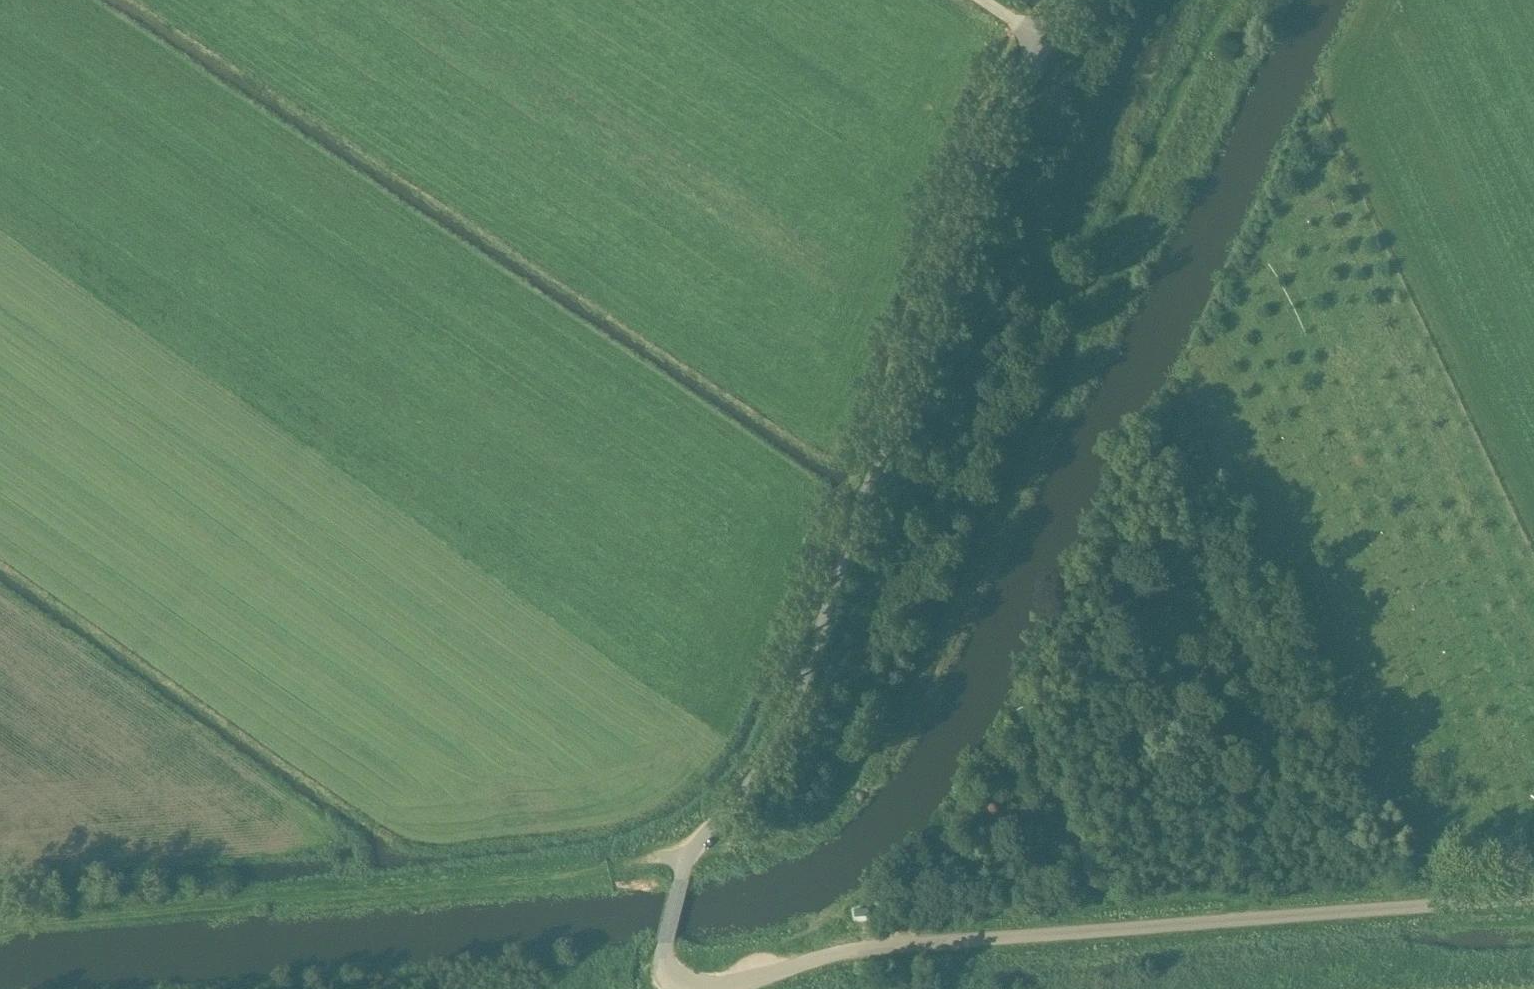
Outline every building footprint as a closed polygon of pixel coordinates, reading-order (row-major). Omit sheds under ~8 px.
[(855,918),(861,918),(861,916),(864,916),(864,908),(858,909),(858,910),(855,909),(855,918)]
